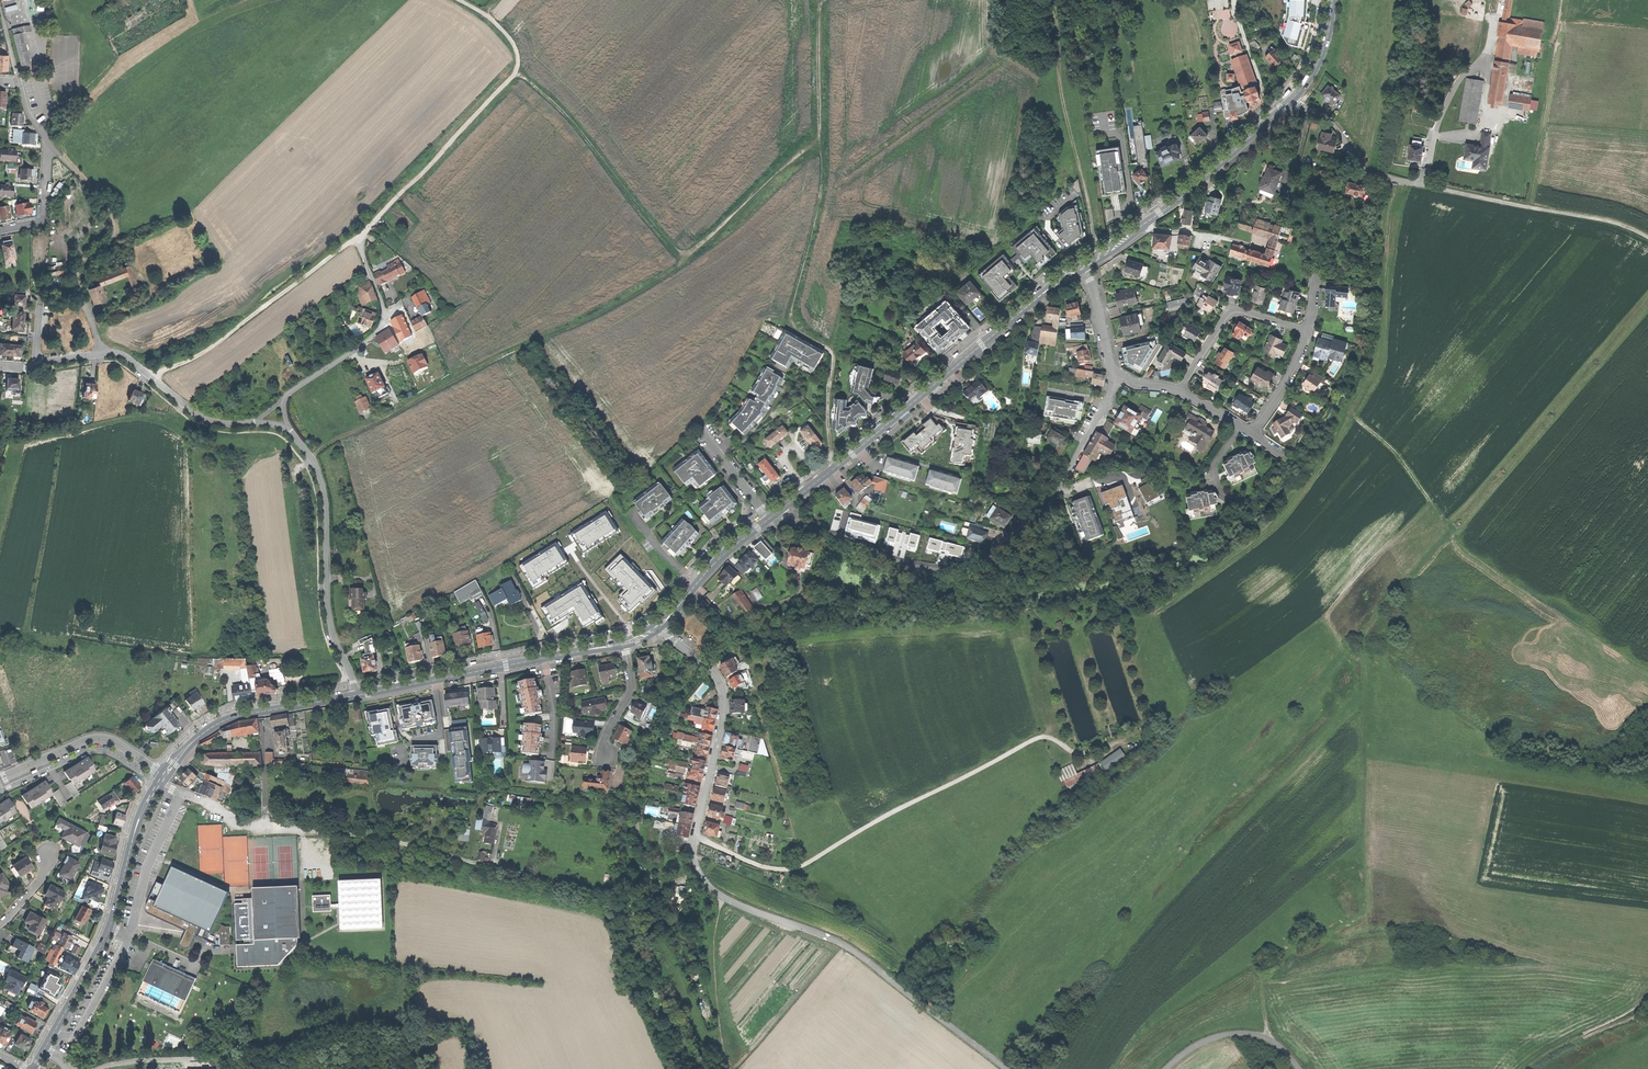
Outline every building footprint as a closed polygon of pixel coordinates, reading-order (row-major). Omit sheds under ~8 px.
[(16,13),(12,0),(11,0),(3,2),(6,15),(16,13)] [(1299,47),(1308,18),(1308,0),(1287,0),(1286,15),(1281,33),(1288,44),(1299,47)] [(1489,103),(1501,105),(1512,45),(1539,49),(1543,22),(1523,19),(1523,20),(1510,18),(1513,0),(1506,0),(1489,103)] [(21,66),(31,63),(22,32),(31,31),(30,26),(24,26),(12,29),(13,34),(13,35),(21,66)] [(1251,43),(1255,49),(1260,46),(1256,39),(1251,43)] [(1238,40),(1227,44),(1231,55),(1242,51),(1238,40)] [(1279,62),(1283,59),(1279,55),(1281,53),(1279,51),(1278,52),(1275,49),(1272,50),(1266,56),(1275,66),(1279,62)] [(1234,73),(1225,72),(1225,81),(1234,81),(1235,74),(1238,85),(1230,87),(1231,91),(1224,93),(1227,108),(1228,107),(1229,111),(1228,111),(1229,120),(1237,118),(1237,114),(1239,113),(1243,112),(1246,110),(1248,108),(1246,100),(1258,96),(1255,87),(1258,86),(1246,53),(1230,59),(1234,73)] [(1460,121),(1476,124),(1483,81),(1467,78),(1460,121)] [(1321,96),(1333,105),(1340,96),(1328,86),(1324,92),(1321,96)] [(1531,98),(1510,95),(1508,107),(1529,110),(1531,98)] [(10,125),(21,126),(22,119),(22,114),(11,114),(10,125)] [(1196,139),(1199,143),(1203,140),(1208,136),(1201,128),(1190,137),(1193,141),(1196,139)] [(36,137),(36,134),(32,134),(32,130),(29,130),(25,130),(25,133),(19,133),(19,139),(22,139),(22,144),(33,145),(33,139),(36,139),(36,137)] [(1478,169),(1486,170),(1490,148),(1489,148),(1492,134),(1483,132),(1481,146),(1478,146),(1478,147),(1473,147),(1473,145),(1467,144),(1464,159),(1474,160),(1479,161),(1478,169)] [(1317,151),(1333,155),(1336,141),(1330,140),(1331,135),(1327,134),(1323,133),(1322,138),(1321,137),(1317,151)] [(1142,135),(1144,149),(1152,147),(1150,134),(1142,135)] [(1417,161),(1421,161),(1423,147),(1421,147),(1422,142),(1413,140),(1413,145),(1410,145),(1408,159),(1410,160),(1411,161),(1413,162),(1414,160),(1417,161)] [(1157,153),(1164,166),(1172,162),(1180,158),(1178,152),(1180,151),(1177,144),(1174,146),(1174,145),(1168,148),(1167,145),(1162,148),(1163,150),(1157,153)] [(1094,149),(1101,195),(1114,193),(1125,192),(1118,146),(1094,149)] [(22,161),(22,157),(19,157),(19,153),(15,152),(15,151),(12,150),(12,149),(8,148),(8,150),(0,150),(0,161),(14,161),(14,165),(21,165),(22,161)] [(1134,174),(1140,184),(1141,183),(1142,184),(1144,182),(1144,181),(1145,180),(1144,179),(1146,178),(1149,176),(1143,168),(1134,174)] [(1261,188),(1274,193),(1282,173),(1268,168),(1266,175),(1268,175),(1267,177),(1265,177),(1264,177),(1260,188),(1261,188)] [(20,180),(31,180),(31,175),(34,175),(34,172),(34,169),(20,169),(20,180)] [(1077,179),(1070,185),(1076,193),(1080,192),(1077,179)] [(59,181),(53,188),(57,192),(63,185),(59,181)] [(1358,196),(1362,196),(1365,186),(1359,185),(1353,183),(1350,194),(1354,195),(1354,196),(1355,197),(1357,197),(1358,197),(1358,196)] [(12,197),(13,191),(13,186),(8,186),(9,185),(5,184),(5,186),(0,186),(0,196),(12,197)] [(1208,201),(1205,212),(1217,216),(1222,200),(1216,198),(1211,197),(1210,201),(1208,201)] [(1075,199),(1057,213),(1060,227),(1054,232),(1068,249),(1085,234),(1084,231),(1082,232),(1079,219),(1082,218),(1080,212),(1078,213),(1075,199)] [(30,208),(29,203),(17,205),(15,205),(17,216),(23,215),(28,214),(28,213),(30,212),(30,208)] [(0,219),(6,218),(11,217),(8,206),(0,207),(0,218),(0,219)] [(1112,209),(1105,210),(1107,223),(1113,219),(1112,209)] [(1186,224),(1191,225),(1193,211),(1185,210),(1183,224),(1186,224)] [(1238,227),(1252,231),(1256,219),(1243,215),(1238,227)] [(1282,227),(1256,219),(1252,231),(1252,233),(1263,236),(1263,235),(1266,236),(1271,237),(1268,248),(1274,250),(1282,227)] [(1015,253),(1006,260),(1010,264),(1019,256),(1023,261),(1030,256),(1035,261),(1034,263),(1038,267),(1056,252),(1033,226),(1009,246),(1015,253)] [(1155,234),(1153,248),(1170,249),(1171,235),(1160,235),(1155,234)] [(1178,248),(1187,250),(1189,235),(1185,235),(1181,235),(1178,248)] [(1,245),(4,261),(15,259),(12,243),(1,245)] [(1230,254),(1247,259),(1249,249),(1242,247),(1233,244),(1230,254)] [(1272,257),(1274,250),(1268,248),(1266,255),(1272,257)] [(1266,255),(1249,249),(1247,259),(1269,267),(1272,257),(1266,255)] [(1001,253),(976,274),(998,299),(1015,285),(1007,276),(1015,269),(1010,264),(1006,260),(1001,253)] [(1213,282),(1222,267),(1211,260),(1210,262),(1208,261),(1207,262),(1205,261),(1200,258),(1194,268),(1203,274),(1202,275),(1213,282)] [(15,259),(4,261),(5,266),(7,266),(7,267),(14,266),(14,265),(16,264),(15,259)] [(1132,273),(1146,277),(1149,267),(1143,266),(1144,265),(1129,260),(1127,265),(1125,271),(1127,271),(1127,273),(1132,275),(1132,273)] [(395,277),(404,272),(400,264),(395,267),(393,263),(389,265),(391,268),(388,270),(375,277),(379,285),(395,277)] [(67,272),(66,264),(56,266),(50,267),(51,270),(52,274),(67,272)] [(132,286),(137,284),(129,264),(125,266),(97,277),(99,282),(100,284),(128,274),(132,286)] [(1225,288),(1224,293),(1233,296),(1238,297),(1240,290),(1241,287),(1241,286),(1239,286),(1241,280),(1238,279),(1238,280),(1234,279),(1234,278),(1228,276),(1224,288),(1225,288)] [(89,289),(92,295),(94,302),(106,298),(100,284),(99,282),(96,283),(97,286),(89,289)] [(362,304),(377,299),(372,286),(371,282),(362,286),(360,287),(359,295),(362,304)] [(981,300),(983,298),(979,293),(980,292),(971,282),(967,285),(959,293),(968,304),(972,300),(976,304),(981,300)] [(1333,307),(1335,307),(1336,297),(1348,298),(1348,288),(1337,287),(1337,283),(1327,282),(1326,290),(1327,291),(1326,293),(1325,306),(1329,307),(1329,310),(1333,311),(1333,307)] [(957,290),(959,293),(967,285),(966,284),(965,285),(964,284),(957,290)] [(1197,305),(1202,308),(1201,309),(1204,310),(1205,309),(1210,313),(1212,309),(1214,307),(1214,306),(1215,306),(1216,306),(1218,302),(1209,296),(1211,292),(1198,284),(1197,288),(1194,294),(1201,299),(1197,305)] [(1257,302),(1263,304),(1268,290),(1256,286),(1251,301),(1257,302)] [(1118,306),(1137,302),(1134,288),(1125,290),(1125,293),(1116,294),(1117,301),(1118,306)] [(1287,289),(1283,300),(1297,304),(1299,298),(1301,293),(1287,289)] [(415,304),(422,317),(430,312),(426,305),(429,303),(424,291),(412,298),(415,304)] [(14,305),(24,306),(25,300),(25,296),(15,295),(14,305)] [(1169,311),(1185,307),(1191,298),(1185,299),(1167,303),(1169,311)] [(1295,310),(1297,304),(1283,300),(1283,299),(1280,310),(1294,314),(1295,310)] [(936,348),(940,353),(946,348),(947,349),(951,345),(950,344),(954,341),(959,336),(960,338),(964,334),(964,333),(969,328),(966,323),(966,322),(953,306),(952,307),(948,302),(946,303),(944,300),(937,305),(940,308),(938,310),(938,309),(921,324),(918,327),(922,332),(921,333),(924,337),(925,337),(926,337),(926,338),(928,341),(932,344),(931,345),(935,349),(936,348)] [(1077,314),(1080,313),(1078,302),(1072,303),(1066,305),(1069,316),(1072,315),(1072,318),(1078,317),(1077,314)] [(1040,338),(1056,340),(1061,309),(1055,308),(1050,307),(1048,318),(1055,319),(1055,320),(1054,330),(1042,328),(1040,338)] [(1169,319),(1179,317),(1185,307),(1169,311),(1169,319)] [(1125,328),(1126,333),(1139,330),(1138,325),(1140,324),(1143,324),(1141,315),(1137,316),(1136,314),(1141,313),(1140,308),(1121,313),(1122,317),(1121,318),(1122,323),(1123,328),(1125,328)] [(357,310),(354,321),(358,322),(371,327),(373,321),(375,315),(362,311),(362,312),(357,310)] [(13,321),(23,321),(23,317),(24,312),(13,312),(13,317),(13,321)] [(376,338),(385,353),(414,335),(404,314),(391,320),(394,326),(376,338)] [(411,322),(415,333),(427,327),(422,317),(411,322)] [(1234,333),(1240,337),(1242,333),(1244,334),(1245,333),(1249,335),(1250,334),(1253,333),(1253,330),(1253,328),(1241,320),(1239,323),(1240,324),(1237,328),(1235,331),(1234,333)] [(13,321),(12,329),(23,330),(23,325),(23,321),(13,321)] [(1193,340),(1195,341),(1198,336),(1201,331),(1199,330),(1194,327),(1187,323),(1184,328),(1187,330),(1185,334),(1184,335),(1193,340)] [(1071,339),(1084,339),(1084,334),(1084,329),(1084,325),(1071,325),(1072,329),(1071,329),(1071,339)] [(1038,356),(1040,338),(1042,328),(1038,328),(1035,327),(1032,343),(1028,343),(1025,354),(1038,356)] [(754,424),(755,425),(759,423),(765,418),(780,390),(785,381),(783,379),(791,366),(809,376),(813,370),(814,371),(819,363),(823,354),(786,333),(761,378),(762,378),(758,385),(757,384),(742,411),(739,409),(730,419),(736,426),(735,427),(744,435),(754,424)] [(1135,364),(1146,371),(1162,345),(1158,343),(1159,340),(1158,334),(1147,337),(1151,350),(1143,351),(1141,343),(1126,347),(1128,353),(1125,353),(1127,358),(1129,358),(1130,361),(1127,361),(1128,363),(1134,366),(1135,364)] [(1322,361),(1327,357),(1331,360),(1338,358),(1339,354),(1344,355),(1347,343),(1335,340),(1335,338),(1334,338),(1334,337),(1323,334),(1321,339),(1319,338),(1317,344),(1315,353),(1319,354),(1319,356),(1322,361)] [(1276,355),(1276,354),(1283,357),(1288,346),(1281,343),(1282,342),(1277,340),(1278,338),(1271,335),(1264,350),(1269,352),(1276,355)] [(916,360),(916,359),(920,356),(925,351),(914,337),(902,345),(907,351),(904,354),(912,364),(916,360)] [(1149,342),(1141,343),(1143,351),(1151,350),(1149,342)] [(9,345),(0,344),(0,355),(4,355),(8,355),(9,345)] [(1079,365),(1085,364),(1085,361),(1086,361),(1087,361),(1090,361),(1088,352),(1087,345),(1082,346),(1082,344),(1067,344),(1069,350),(1073,349),(1074,354),(1077,354),(1079,365)] [(1156,362),(1158,369),(1162,368),(1165,364),(1166,365),(1171,358),(1172,356),(1181,361),(1186,353),(1171,344),(1169,346),(1167,345),(1156,362)] [(22,356),(22,346),(9,345),(8,355),(13,355),(22,356)] [(1126,347),(1122,348),(1126,364),(1140,372),(1142,368),(1135,364),(1134,366),(1128,363),(1127,361),(1130,361),(1129,358),(1127,358),(1125,353),(1128,353),(1126,347)] [(1215,362),(1224,368),(1227,362),(1233,353),(1226,348),(1222,354),(1219,352),(1218,354),(1217,356),(1218,357),(1215,362)] [(408,362),(414,376),(429,368),(423,355),(408,362)] [(854,382),(852,391),(859,393),(866,402),(874,404),(877,394),(874,393),(869,387),(874,369),(859,365),(858,370),(857,370),(853,381),(854,382)] [(889,369),(885,380),(899,385),(900,380),(902,374),(889,369)] [(1257,386),(1264,390),(1266,387),(1268,384),(1269,384),(1270,383),(1271,384),(1273,381),(1276,376),(1270,372),(1269,374),(1260,369),(1254,379),(1259,383),(1257,386)] [(1092,385),(1103,386),(1103,383),(1104,377),(1094,375),(1094,372),(1092,372),(1084,371),(1078,370),(1076,376),(1085,378),(1085,376),(1093,378),(1092,385)] [(1217,390),(1223,381),(1218,378),(1219,376),(1215,374),(1214,375),(1209,372),(1208,374),(1207,375),(1206,374),(1204,376),(1203,378),(1204,379),(1203,382),(1208,385),(1206,388),(1214,393),(1216,389),(1217,390)] [(1326,379),(1315,372),(1312,376),(1310,374),(1306,379),(1304,383),(1306,384),(1305,386),(1306,390),(1308,391),(1317,389),(1319,385),(1318,384),(1320,381),(1323,383),(1326,379)] [(365,380),(372,393),(376,392),(379,398),(388,394),(384,387),(385,387),(378,374),(374,376),(373,375),(372,376),(370,377),(365,380)] [(13,392),(19,393),(20,385),(18,385),(19,379),(12,379),(8,379),(7,390),(13,391),(13,392)] [(980,399),(988,392),(986,390),(986,389),(979,380),(970,388),(963,393),(970,402),(978,396),(980,399)] [(1073,393),(1075,386),(1049,381),(1048,389),(1073,393)] [(96,385),(93,385),(90,385),(90,383),(82,383),(82,393),(83,393),(83,397),(95,398),(96,385)] [(1073,393),(1085,395),(1090,396),(1091,388),(1075,386),(1073,393)] [(137,392),(133,390),(129,400),(140,405),(142,400),(145,394),(139,391),(139,393),(137,392)] [(864,404),(866,402),(859,393),(852,391),(850,397),(848,400),(847,408),(849,408),(849,406),(858,399),(863,406),(864,404)] [(1242,409),(1248,413),(1254,403),(1251,401),(1252,399),(1249,398),(1248,399),(1239,394),(1234,403),(1239,406),(1238,408),(1233,405),(1231,404),(1231,406),(1238,410),(1240,408),(1242,409)] [(360,415),(371,409),(365,397),(361,399),(356,402),(354,403),(360,415)] [(1047,397),(1044,413),(1050,414),(1050,417),(1053,418),(1075,421),(1077,422),(1077,419),(1079,412),(1082,413),(1084,403),(1074,401),(1074,402),(1066,401),(1066,400),(1047,397)] [(837,428),(841,433),(848,427),(867,411),(863,406),(858,399),(849,406),(849,408),(847,408),(848,400),(835,398),(834,405),(836,405),(835,419),(833,419),(833,428),(837,428)] [(1120,416),(1115,424),(1136,436),(1139,431),(1134,428),(1141,417),(1140,417),(1140,416),(1143,411),(1145,412),(1147,409),(1142,406),(1137,415),(1124,408),(1120,416)] [(1281,439),(1290,435),(1287,428),(1294,424),(1294,423),(1297,425),(1301,421),(1300,420),(1302,415),(1291,408),(1286,415),(1286,416),(1283,418),(1281,419),(1280,419),(1273,424),(1275,427),(1273,430),(1275,435),(1278,433),(1281,439)] [(1151,411),(1147,409),(1145,412),(1143,411),(1140,416),(1146,420),(1151,411)] [(1198,418),(1190,413),(1185,420),(1190,423),(1184,432),(1191,436),(1189,439),(1199,445),(1197,450),(1203,453),(1216,431),(1209,427),(1211,423),(1204,419),(1199,416),(1198,418)] [(914,431),(901,442),(911,454),(917,449),(922,455),(925,451),(924,449),(931,443),(932,445),(936,442),(934,440),(946,430),(942,425),(945,422),(944,420),(932,416),(931,417),(924,423),(925,424),(922,427),(918,430),(921,433),(918,436),(915,432),(914,431)] [(1101,430),(1109,434),(1114,425),(1107,421),(1101,430)] [(953,446),(950,463),(965,466),(966,458),(973,459),(974,455),(971,454),(973,445),(976,445),(977,435),(975,435),(976,428),(976,426),(968,425),(967,429),(963,428),(964,424),(957,423),(956,427),(955,434),(956,434),(955,438),(954,447),(953,446)] [(783,427),(774,434),(779,441),(784,438),(788,434),(783,427)] [(805,437),(808,441),(815,436),(808,427),(801,432),(805,437)] [(1057,461),(1059,463),(1066,450),(1068,446),(1063,442),(1065,439),(1052,432),(1049,430),(1045,436),(1048,439),(1060,447),(1053,459),(1055,460),(1055,461),(1056,462),(1057,461)] [(1076,469),(1084,474),(1092,459),(1094,460),(1099,451),(1107,456),(1109,452),(1111,453),(1115,446),(1107,441),(1108,439),(1098,433),(1095,437),(1092,441),(1076,469)] [(765,441),(771,448),(775,444),(779,441),(774,434),(765,441)] [(815,436),(808,441),(812,446),(815,450),(822,445),(815,436)] [(699,488),(715,476),(709,468),(695,450),(672,468),(676,474),(661,485),(659,483),(656,485),(653,482),(634,497),(637,500),(633,503),(646,518),(652,513),(653,514),(658,510),(657,509),(660,507),(661,508),(663,506),(665,504),(665,503),(671,498),(670,497),(686,485),(687,487),(694,481),(699,488)] [(1232,482),(1233,485),(1257,474),(1251,459),(1248,454),(1247,452),(1243,455),(1242,453),(1237,455),(1227,460),(1228,462),(1223,464),(1229,476),(1232,482)] [(892,475),(892,476),(906,480),(906,479),(915,481),(919,466),(917,466),(917,464),(904,460),(891,456),(890,458),(888,457),(883,472),(892,475)] [(758,465),(765,474),(772,469),(769,464),(766,460),(758,465)] [(776,473),(772,469),(765,474),(773,483),(780,478),(776,473)] [(930,469),(926,485),(935,488),(935,489),(948,493),(948,491),(957,494),(962,479),(959,478),(960,477),(945,472),(933,469),(933,470),(930,469)] [(860,493),(861,494),(864,492),(863,491),(872,483),(868,478),(866,480),(862,476),(857,480),(852,484),(854,486),(853,487),(856,491),(857,490),(860,493)] [(885,480),(875,477),(873,483),(877,484),(875,490),(882,492),(885,480)] [(1136,487),(1145,507),(1159,501),(1150,481),(1136,487)] [(703,538),(702,537),(714,528),(715,529),(728,519),(736,513),(737,507),(722,488),(712,495),(714,497),(709,500),(710,501),(700,509),(705,516),(691,527),(685,521),(664,544),(683,561),(693,549),(703,538)] [(846,503),(852,499),(845,490),(841,493),(836,497),(845,509),(848,506),(846,503)] [(1114,509),(1117,516),(1133,510),(1125,491),(1120,494),(1115,495),(1114,491),(1104,495),(1111,510),(1114,509)] [(1190,520),(1217,515),(1214,500),(1213,494),(1213,492),(1208,493),(1208,491),(1203,492),(1191,494),(1191,496),(1186,497),(1189,510),(1190,517),(1190,520)] [(1082,543),(1104,535),(1090,497),(1079,501),(1068,505),(1082,543)] [(856,509),(862,513),(870,502),(865,498),(856,509)] [(987,517),(1005,529),(1008,524),(1011,519),(1005,516),(1007,514),(997,508),(996,510),(993,508),(987,517)] [(571,535),(575,542),(578,541),(579,543),(579,544),(577,545),(583,554),(619,532),(607,513),(571,535)] [(874,529),(875,525),(846,516),(843,527),(872,535),(874,529)] [(683,520),(662,542),(664,543),(684,521),(683,520)] [(997,531),(984,527),(982,533),(970,529),(969,530),(967,537),(967,539),(985,544),(987,540),(989,541),(992,539),(995,538),(997,531)] [(961,535),(967,537),(969,530),(963,528),(961,535)] [(762,541),(755,548),(759,552),(768,561),(775,555),(762,541)] [(548,581),(546,578),(569,563),(562,552),(560,553),(559,552),(558,550),(560,549),(557,544),(519,567),(531,587),(533,590),(548,581)] [(804,569),(805,569),(806,565),(811,566),(814,554),(803,551),(792,548),(791,551),(789,551),(788,554),(790,555),(788,565),(797,567),(796,570),(804,572),(804,569)] [(752,569),(751,568),(758,561),(750,552),(744,558),(738,563),(748,573),(752,569)] [(630,613),(632,611),(640,603),(655,589),(646,580),(644,582),(643,581),(641,580),(643,578),(621,555),(607,568),(627,589),(619,597),(620,598),(618,601),(630,613)] [(731,583),(738,575),(729,567),(725,571),(722,575),(723,576),(719,579),(726,586),(730,582),(731,583)] [(475,599),(474,597),(482,592),(476,580),(454,593),(460,604),(470,599),(472,601),(475,599)] [(502,588),(489,594),(494,605),(506,599),(509,605),(515,602),(520,599),(518,596),(520,595),(517,590),(516,591),(510,580),(500,585),(502,588)] [(604,618),(603,616),(595,603),(592,605),(592,603),(591,602),(593,601),(582,583),(541,609),(551,626),(574,612),(583,628),(595,621),(596,623),(604,618)] [(354,610),(364,611),(364,599),(366,599),(366,593),(363,593),(363,589),(355,589),(350,588),(350,597),(353,597),(353,599),(352,599),(352,602),(352,606),(354,606),(354,610)] [(757,601),(763,597),(757,588),(751,592),(757,601)] [(748,618),(754,614),(738,591),(733,595),(748,618)] [(481,600),(476,603),(486,621),(491,618),(481,600)] [(704,611),(709,607),(703,601),(699,605),(704,611)] [(418,611),(411,615),(414,621),(420,618),(418,611)] [(415,624),(420,633),(422,638),(426,636),(419,622),(415,624)] [(455,639),(456,646),(463,645),(470,643),(467,632),(466,632),(465,629),(461,630),(461,633),(452,635),(453,639),(455,639)] [(476,631),(480,648),(486,647),(492,645),(490,634),(489,634),(488,632),(483,633),(483,630),(476,631)] [(419,642),(424,641),(422,638),(420,633),(415,635),(419,642)] [(373,672),(376,672),(376,671),(377,670),(376,666),(377,665),(376,661),(375,661),(374,657),(372,657),(372,653),(375,653),(372,639),(368,640),(367,637),(358,641),(360,645),(363,644),(363,645),(364,655),(363,655),(364,658),(361,659),(364,673),(370,671),(370,673),(373,672)] [(436,639),(437,643),(430,644),(433,658),(439,657),(445,656),(442,642),(443,642),(442,638),(436,639)] [(406,649),(409,663),(415,662),(422,661),(419,647),(416,647),(415,643),(406,646),(406,649)] [(741,660),(746,657),(744,648),(738,652),(741,660)] [(642,679),(653,677),(652,672),(654,672),(652,661),(650,662),(649,657),(644,658),(639,659),(642,679)] [(247,666),(246,659),(226,659),(226,669),(241,669),(241,667),(247,666)] [(724,672),(727,677),(737,671),(733,663),(735,662),(733,659),(721,667),(724,672)] [(614,664),(599,667),(602,680),(617,677),(615,671),(614,664)] [(249,678),(255,678),(256,677),(256,675),(254,665),(247,666),(249,678)] [(243,679),(249,678),(247,666),(241,667),(241,669),(243,679)] [(285,667),(277,668),(279,683),(286,683),(285,667)] [(572,673),(575,688),(587,686),(584,670),(578,672),(572,673)] [(740,674),(728,681),(733,689),(744,682),(740,674)] [(541,704),(541,699),(538,687),(537,687),(535,679),(528,680),(528,679),(523,680),(523,681),(518,682),(520,691),(519,691),(523,707),(525,716),(530,715),(530,716),(535,715),(535,714),(536,714),(542,712),(540,704),(541,704)] [(255,680),(256,687),(258,687),(259,696),(267,694),(276,693),(277,689),(268,680),(266,681),(260,684),(259,680),(255,680)] [(642,695),(657,692),(656,684),(651,685),(650,682),(644,683),(644,686),(641,687),(642,695)] [(233,688),(235,700),(243,698),(252,697),(251,688),(250,685),(242,686),(233,688)] [(493,711),(493,709),(497,709),(497,705),(496,705),(496,701),(494,701),(494,696),(495,696),(494,689),(487,689),(478,690),(478,697),(479,697),(479,702),(480,702),(481,709),(487,709),(487,711),(493,711)] [(185,700),(192,710),(197,706),(203,702),(197,692),(185,700)] [(447,707),(464,705),(463,694),(455,695),(446,696),(447,707)] [(604,699),(583,703),(585,714),(591,713),(592,716),(602,714),(601,711),(606,710),(605,705),(604,699)] [(401,714),(404,731),(412,730),(411,728),(419,727),(419,728),(422,728),(422,726),(438,723),(434,700),(416,703),(408,705),(408,703),(398,705),(400,714),(401,714)] [(745,701),(732,701),(732,707),(733,713),(745,713),(745,711),(748,710),(748,704),(745,704),(745,701)] [(636,717),(641,720),(647,708),(636,702),(634,707),(631,712),(637,715),(636,717)] [(375,710),(366,711),(368,720),(369,720),(372,736),(377,735),(377,738),(376,738),(377,745),(378,745),(379,748),(387,746),(387,744),(400,742),(397,724),(394,724),(394,721),(393,717),(395,717),(393,706),(384,708),(384,709),(375,711),(375,710)] [(692,707),(691,715),(716,721),(717,716),(718,711),(707,708),(707,710),(692,707)] [(170,713),(166,708),(145,725),(152,733),(160,727),(166,735),(173,729),(179,724),(170,713)] [(290,727),(291,738),(297,737),(294,714),(288,714),(271,717),(273,726),(288,724),(289,727),(290,727)] [(702,729),(713,731),(714,726),(716,721),(691,715),(689,715),(688,719),(704,723),(702,729)] [(242,735),(259,732),(257,719),(247,721),(240,722),(242,735)] [(742,730),(743,723),(732,720),(731,728),(742,730)] [(233,737),(242,735),(240,722),(231,725),(233,737)] [(593,724),(575,722),(574,736),(586,738),(587,732),(592,733),(593,729),(593,724)] [(536,755),(539,755),(540,746),(541,746),(542,734),(541,734),(542,725),(540,725),(536,725),(534,724),(534,723),(529,723),(529,724),(524,723),(523,732),(522,740),(522,744),(522,753),(527,754),(526,755),(532,755),(532,754),(536,755)] [(229,737),(233,737),(231,725),(224,728),(223,738),(229,737)] [(630,740),(628,739),(632,732),(621,726),(617,733),(614,740),(627,746),(630,740)] [(463,784),(472,783),(473,782),(470,762),(472,762),(470,750),(469,741),(469,740),(468,736),(468,731),(467,727),(451,729),(444,730),(444,735),(446,752),(451,751),(451,752),(452,757),(455,779),(455,783),(463,782),(463,784)] [(201,747),(223,738),(224,728),(219,731),(201,742),(201,747)] [(282,754),(287,753),(287,745),(287,744),(286,738),(289,738),(288,731),(280,732),(275,732),(276,738),(276,745),(277,745),(277,751),(280,751),(280,752),(281,752),(282,754)] [(692,742),(699,744),(710,746),(711,741),(712,736),(701,734),(701,736),(696,735),(695,737),(680,734),(678,739),(683,740),(692,742)] [(724,746),(736,749),(738,737),(727,735),(726,740),(724,746)] [(763,739),(752,736),(748,751),(754,753),(769,757),(763,739)] [(493,753),(502,753),(501,738),(496,739),(480,739),(481,754),(488,754),(488,751),(493,750),(493,753)] [(421,746),(413,746),(413,769),(420,769),(420,770),(431,770),(431,769),(438,769),(438,745),(430,745),(430,744),(425,744),(421,744),(421,746)] [(696,754),(707,757),(708,751),(710,746),(699,744),(696,754)] [(736,749),(724,746),(723,752),(721,759),(733,761),(735,753),(736,749)] [(588,749),(572,747),(571,760),(586,762),(587,755),(588,749)] [(1120,751),(1100,764),(1104,771),(1125,758),(1120,751)] [(206,764),(206,765),(217,766),(225,767),(262,766),(261,753),(205,754),(205,755),(201,756),(202,764),(206,764)] [(272,760),(271,753),(266,753),(266,764),(272,764),(275,764),(284,764),(285,764),(291,766),(290,760),(284,760),(284,759),(275,759),(275,760),(272,760)] [(71,781),(73,785),(78,782),(77,781),(90,773),(90,774),(95,771),(94,770),(93,768),(92,766),(93,765),(88,757),(82,760),(82,761),(76,765),(70,769),(69,768),(64,772),(69,780),(70,779),(71,781)] [(678,761),(677,766),(686,768),(693,769),(704,772),(705,768),(706,762),(695,759),(694,762),(692,762),(692,764),(678,761)] [(528,782),(545,783),(545,781),(546,781),(547,771),(544,771),(545,762),(538,762),(530,761),(530,765),(523,764),(523,773),(529,774),(528,782)] [(748,766),(740,764),(738,771),(747,772),(748,766)] [(1065,790),(1104,771),(1100,764),(1077,775),(1062,782),(1065,790)] [(1062,782),(1077,775),(1073,765),(1057,771),(1062,782)] [(189,786),(197,777),(189,769),(185,774),(181,778),(189,786)] [(690,780),(701,782),(703,777),(704,772),(693,769),(692,774),(689,773),(688,777),(691,777),(690,780)] [(606,773),(602,773),(602,777),(601,777),(599,777),(598,779),(597,780),(585,779),(584,787),(609,790),(610,774),(606,773)] [(224,785),(223,788),(222,790),(229,794),(231,791),(232,787),(224,781),(223,780),(207,774),(205,780),(203,784),(200,793),(216,800),(222,787),(214,784),(215,781),(224,785)] [(369,785),(370,777),(348,774),(347,781),(369,785)] [(728,784),(729,778),(727,777),(718,775),(717,780),(715,786),(731,789),(732,785),(728,784)] [(127,786),(134,780),(132,777),(125,783),(127,786)] [(30,807),(31,808),(36,805),(35,804),(47,797),(48,798),(53,795),(52,793),(51,791),(49,789),(50,789),(45,780),(39,784),(40,785),(34,788),(27,792),(21,795),(26,804),(28,803),(30,807)] [(134,780),(127,786),(134,793),(137,790),(141,787),(134,780)] [(71,795),(78,791),(73,785),(71,781),(65,785),(66,786),(71,795)] [(687,785),(685,795),(697,798),(699,793),(700,788),(695,787),(691,786),(687,785)] [(727,791),(715,788),(713,794),(712,800),(724,803),(727,791)] [(58,803),(64,800),(58,789),(52,793),(53,795),(58,803)] [(682,804),(695,807),(696,802),(697,798),(685,795),(680,794),(678,802),(683,803),(682,804)] [(103,809),(109,805),(111,804),(106,796),(98,802),(103,809)] [(11,814),(11,815),(16,812),(14,809),(12,807),(14,806),(8,798),(3,802),(0,804),(0,821),(11,814)] [(487,802),(485,816),(490,817),(493,804),(487,802)] [(745,804),(736,802),(735,808),(747,811),(749,805),(745,804)] [(720,817),(723,818),(725,813),(722,812),(723,808),(711,805),(709,811),(708,816),(720,819),(720,817)] [(669,814),(679,815),(679,813),(681,814),(682,810),(667,807),(666,811),(669,812),(669,814)] [(117,825),(122,826),(124,821),(125,816),(120,814),(120,815),(119,815),(119,814),(116,813),(114,822),(118,823),(117,825)] [(681,823),(681,824),(691,826),(692,821),(693,815),(683,813),(682,816),(680,816),(680,818),(679,818),(678,823),(681,823)] [(489,844),(493,845),(498,821),(489,819),(490,817),(485,816),(484,821),(478,820),(476,830),(481,832),(487,832),(485,844),(489,844)] [(733,818),(725,816),(723,823),(727,824),(731,825),(734,825),(736,820),(732,819),(733,818)] [(468,835),(469,835),(470,826),(467,826),(467,822),(446,820),(446,824),(459,825),(458,840),(467,841),(468,835)] [(678,836),(688,838),(689,832),(691,826),(681,824),(666,821),(665,827),(675,829),(675,832),(679,833),(678,836)] [(718,833),(720,826),(716,825),(717,823),(712,822),(712,824),(707,822),(705,828),(704,834),(717,837),(720,838),(721,833),(718,833)] [(68,824),(61,838),(63,839),(66,840),(70,842),(71,840),(83,845),(88,834),(85,832),(68,824)] [(100,851),(114,855),(115,848),(116,844),(114,844),(116,837),(105,834),(100,851)] [(82,846),(83,845),(71,840),(70,842),(66,840),(65,841),(66,844),(71,846),(70,854),(80,854),(83,847),(82,846)] [(57,878),(68,884),(79,864),(67,857),(64,862),(65,863),(62,869),(57,878)] [(12,866),(19,876),(19,877),(24,874),(28,871),(26,869),(31,866),(25,858),(12,866)] [(98,869),(110,873),(112,868),(113,863),(102,859),(100,863),(98,869)] [(96,874),(98,869),(100,863),(95,861),(91,873),(96,874)] [(16,878),(19,876),(12,866),(11,865),(9,866),(16,878)] [(229,893),(172,867),(164,887),(157,902),(150,899),(146,907),(146,909),(146,910),(147,912),(148,913),(187,931),(196,935),(199,927),(210,932),(229,893)] [(1,895),(6,892),(4,889),(9,886),(1,874),(0,875),(0,896),(1,895)] [(339,908),(340,932),(383,930),(381,880),(338,882),(339,904),(339,908)] [(90,899),(99,902),(100,901),(102,895),(105,886),(91,881),(85,897),(90,899)] [(44,904),(55,910),(64,892),(50,885),(47,889),(45,895),(48,897),(44,904)] [(245,945),(245,949),(241,949),(240,951),(240,954),(237,954),(238,967),(279,965),(300,943),(300,942),(299,942),(299,938),(301,938),(299,888),(296,886),(273,887),(255,888),(253,890),(253,899),(235,900),(237,941),(245,940),(245,945)] [(313,896),(314,912),(332,912),(332,908),(339,908),(339,904),(332,905),(331,895),(313,896)] [(101,902),(100,901),(99,902),(90,899),(87,905),(99,910),(101,902)] [(75,919),(83,924),(87,917),(91,910),(80,905),(79,907),(81,908),(75,919)] [(28,929),(39,935),(46,920),(35,915),(30,913),(27,917),(25,922),(30,925),(28,929)] [(162,933),(164,925),(150,922),(148,931),(162,933)] [(221,946),(230,945),(229,927),(225,927),(222,925),(218,934),(220,935),(221,935),(221,938),(220,938),(221,946)] [(52,938),(59,942),(63,936),(55,931),(52,938)] [(191,946),(196,935),(187,931),(182,942),(181,944),(181,945),(182,947),(184,949),(185,949),(187,949),(189,948),(191,946)] [(59,943),(67,948),(70,942),(72,938),(64,934),(63,936),(59,942),(59,943)] [(16,958),(27,963),(35,948),(16,939),(14,942),(12,947),(20,951),(16,958)] [(245,949),(245,945),(237,945),(237,949),(237,954),(240,954),(240,951),(241,949),(245,949)] [(49,963),(54,965),(63,948),(58,946),(57,947),(54,953),(49,963)] [(60,967),(73,974),(76,969),(79,963),(66,956),(60,967)] [(172,967),(154,959),(137,995),(138,995),(138,994),(179,1013),(179,1014),(180,1014),(194,984),(196,979),(190,976),(175,969),(172,967)] [(8,995),(15,998),(25,978),(10,970),(6,979),(8,981),(2,992),(8,995)] [(37,988),(37,987),(33,985),(36,978),(33,977),(26,993),(33,996),(37,988)] [(37,987),(37,988),(49,994),(52,986),(40,980),(37,987)] [(58,998),(60,994),(62,990),(52,986),(49,994),(58,998)] [(6,1001),(4,1005),(13,1010),(15,1006),(6,1001)] [(29,1011),(43,1018),(46,1013),(48,1008),(42,1005),(43,1003),(39,1001),(38,1003),(35,1001),(33,1003),(31,1001),(28,1007),(30,1008),(29,1011)] [(21,1027),(25,1018),(20,1016),(16,1024),(21,1027)] [(26,1017),(25,1018),(21,1027),(20,1028),(31,1033),(34,1028),(36,1023),(26,1017)] [(5,1046),(11,1034),(8,1033),(9,1030),(4,1027),(2,1030),(0,1029),(0,1043),(5,1046)] [(15,1044),(26,1050),(29,1045),(31,1041),(20,1035),(15,1044)]
